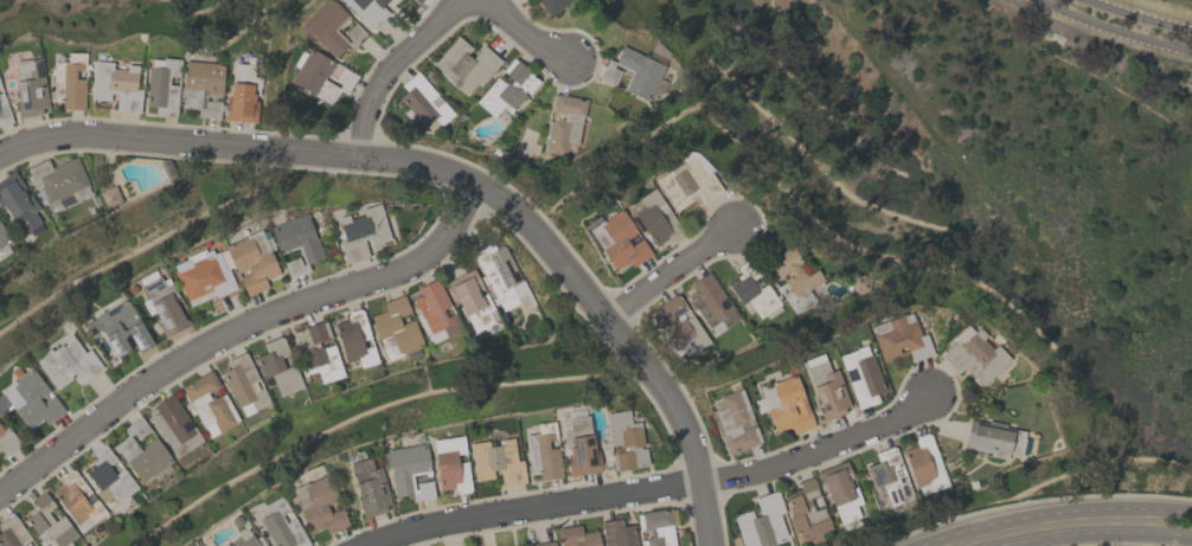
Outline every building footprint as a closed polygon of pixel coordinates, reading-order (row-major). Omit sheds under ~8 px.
[(301,24),(324,0),(331,0),(348,15),(334,30),(347,41),(350,40),(344,33),(354,23),(366,34),(352,50),(346,45),(334,58),(301,24)] [(371,30),(341,0),(387,0),(382,6),(387,13),(371,30)] [(550,14),(539,0),(568,0),(550,14)] [(482,44),(502,60),(480,86),(476,84),(466,95),(456,88),(462,81),(450,71),(446,76),(432,64),(456,36),(472,49),(467,53),(472,58),(482,44)] [(331,105),(289,81),(297,68),(291,65),(303,45),(357,76),(346,95),(339,90),(331,105)] [(598,79),(608,58),(615,62),(621,46),(665,65),(648,102),(598,79)] [(84,109),(60,108),(62,101),(53,101),(53,62),(66,62),(68,52),(85,52),(84,109)] [(14,62),(40,57),(47,107),(40,108),(41,114),(18,117),(13,90),(15,89),(14,81),(17,81),(14,62)] [(146,105),(148,66),(150,66),(152,59),(162,60),(162,57),(180,59),(179,77),(169,76),(168,84),(178,85),(175,116),(154,115),(155,105),(146,105)] [(493,117),(475,102),(496,77),(502,83),(505,81),(508,84),(512,81),(505,75),(506,73),(501,70),(513,57),(530,71),(528,72),(539,81),(527,94),(524,90),(521,92),(525,96),(510,114),(501,107),(493,117)] [(140,113),(115,110),(116,94),(109,92),(109,101),(90,99),(94,60),(113,63),(111,68),(126,69),(126,64),(137,65),(136,89),(141,89),(140,113)] [(223,64),(220,94),(205,91),(205,90),(201,90),(200,108),(205,108),(205,101),(220,102),(219,118),(197,116),(197,109),(181,108),(185,60),(223,64)] [(254,64),(252,94),(255,94),(255,99),(257,99),(256,121),(224,120),(226,98),(229,98),(232,63),(254,64)] [(453,114),(430,133),(425,126),(423,128),(397,97),(405,91),(400,85),(416,71),(436,94),(428,101),(435,108),(442,102),(453,114)] [(12,121),(0,125),(0,93),(1,92),(12,121)] [(564,154),(543,150),(547,121),(552,122),(553,120),(558,121),(558,118),(563,120),(564,115),(551,113),(551,111),(547,110),(551,92),(588,98),(585,116),(582,116),(581,122),(584,122),(581,146),(565,143),(564,154)] [(673,211),(652,180),(668,169),(672,174),(685,166),(681,161),(691,155),(704,175),(709,172),(722,191),(701,204),(697,197),(673,211)] [(26,168),(46,159),(51,167),(76,158),(90,193),(73,200),(75,203),(60,208),(59,206),(51,208),(49,204),(47,204),(39,186),(34,188),(26,168)] [(2,205),(0,206),(0,179),(13,169),(40,208),(34,212),(44,227),(31,236),(28,230),(23,233),(2,205)] [(121,200),(105,207),(98,192),(102,191),(100,186),(109,181),(111,185),(114,184),(121,200)] [(632,212),(642,205),(637,198),(652,187),(665,205),(656,211),(669,231),(668,231),(669,232),(665,235),(667,237),(654,246),(632,212)] [(379,203),(390,239),(372,245),(370,238),(363,240),(367,256),(345,263),(338,242),(344,240),(337,217),(347,214),(348,218),(361,214),(360,208),(379,203)] [(601,248),(597,250),(581,226),(585,223),(583,220),(591,214),(592,217),(597,213),(602,220),(620,208),(651,255),(632,266),(627,261),(615,269),(601,248)] [(323,257),(307,264),(309,271),(288,278),(282,262),(297,257),(300,265),(306,263),(299,245),(277,252),(268,225),(306,211),(323,257)] [(11,239),(0,247),(0,223),(11,239)] [(238,277),(246,296),(268,287),(264,280),(278,272),(259,229),(243,236),(244,237),(224,245),(236,272),(248,268),(250,272),(238,277)] [(534,303),(520,310),(517,304),(501,311),(481,269),(479,271),(470,253),(491,243),(494,250),(504,245),(521,280),(523,280),(534,303)] [(764,262),(795,243),(806,259),(796,265),(797,268),(803,264),(808,272),(815,268),(822,280),(807,289),(815,300),(796,315),(776,287),(784,282),(783,280),(788,277),(784,272),(775,278),(764,262)] [(186,301),(172,271),(174,271),(172,265),(185,259),(184,257),(203,249),(204,251),(210,249),(212,253),(224,249),(232,266),(227,268),(236,288),(214,297),(211,290),(186,301)] [(767,283),(780,304),(758,317),(746,300),(741,304),(728,283),(736,277),(736,276),(739,274),(736,266),(749,258),(760,275),(751,280),(757,289),(767,283)] [(472,268),(444,282),(455,303),(457,301),(474,332),(493,323),(492,321),(499,319),(494,309),(493,309),(472,268)] [(161,281),(166,277),(169,283),(171,283),(179,298),(177,301),(190,323),(164,338),(153,319),(156,317),(139,287),(141,285),(137,278),(153,270),(156,276),(158,275),(161,281)] [(686,295),(693,290),(688,284),(707,271),(739,317),(714,334),(710,327),(709,328),(686,295)] [(440,328),(444,336),(430,343),(415,315),(419,313),(412,300),(419,296),(415,288),(436,276),(453,306),(443,310),(446,316),(454,311),(457,319),(440,328)] [(410,313),(403,294),(382,302),(384,310),(370,315),(386,361),(423,346),(412,320),(400,325),(397,317),(410,313)] [(710,342),(690,355),(682,345),(675,349),(651,311),(675,295),(685,310),(680,313),(684,319),(691,314),(710,342)] [(126,298),(153,345),(139,353),(128,334),(124,335),(132,347),(126,351),(126,352),(121,355),(120,354),(116,356),(100,328),(89,334),(83,323),(126,298)] [(345,362),(333,323),(347,320),(345,314),(347,314),(346,311),(358,308),(359,310),(361,309),(370,338),(360,340),(363,348),(372,345),(378,362),(360,368),(357,359),(345,362)] [(931,353),(911,361),(906,351),(892,356),(893,358),(882,362),(871,333),(872,333),(870,326),(884,321),(884,320),(904,311),(905,314),(909,313),(910,315),(912,315),(919,335),(924,333),(931,353)] [(321,384),(316,371),(307,373),(306,377),(302,378),(300,370),(302,368),(291,332),(325,320),(331,338),(316,341),(319,347),(332,342),(344,375),(321,384)] [(1010,359),(981,385),(967,371),(973,366),(969,361),(956,373),(940,355),(956,339),(960,343),(976,327),(985,335),(981,339),(991,349),(995,345),(1010,359)] [(101,367),(82,380),(75,372),(70,375),(71,378),(56,390),(33,359),(49,347),(51,351),(60,343),(62,346),(64,343),(60,339),(70,333),(84,352),(88,349),(101,367)] [(301,387),(278,397),(273,384),(264,387),(252,356),(263,352),(259,342),(278,334),(301,387)] [(858,409),(838,355),(854,349),(853,347),(864,343),(869,354),(871,354),(884,390),(874,393),(877,400),(858,409)] [(224,360),(245,351),(258,379),(250,384),(254,391),(263,386),(270,403),(244,416),(241,407),(238,407),(220,372),(229,368),(224,360)] [(805,366),(826,359),(829,371),(835,368),(850,405),(842,407),(845,413),(822,420),(815,403),(818,402),(805,366)] [(1,416),(0,414),(0,394),(1,393),(0,392),(0,388),(12,380),(13,381),(30,367),(47,391),(38,398),(41,403),(52,394),(65,411),(46,425),(41,418),(27,429),(11,407),(1,416)] [(211,437),(191,402),(190,403),(188,399),(186,400),(178,386),(210,370),(219,386),(207,393),(210,397),(213,394),(214,396),(219,393),(219,396),(224,392),(239,422),(211,437)] [(794,374),(814,426),(793,435),(789,426),(774,432),(757,387),(773,381),(773,383),(794,374)] [(741,388),(751,417),(746,419),(748,420),(742,423),(742,424),(738,425),(741,430),(752,425),(754,426),(755,426),(761,442),(757,442),(757,443),(728,454),(722,437),(723,437),(713,411),(722,409),(717,396),(737,388),(737,390),(741,388)] [(203,441),(174,458),(150,418),(148,419),(145,413),(153,407),(152,405),(171,392),(203,441)] [(629,423),(639,422),(643,448),(645,448),(647,465),(633,467),(633,468),(617,471),(617,469),(613,470),(603,413),(628,410),(629,423)] [(559,425),(566,424),(565,418),(587,415),(592,450),(596,450),(597,461),(601,460),(602,469),(600,469),(600,471),(569,476),(559,425)] [(121,429),(140,416),(150,430),(137,439),(133,433),(129,436),(140,450),(143,448),(141,445),(154,436),(172,461),(141,483),(113,445),(126,436),(121,429)] [(1019,454),(1018,454),(1008,451),(1006,460),(988,455),(989,452),(962,447),(968,418),(983,422),(985,419),(1004,424),(1002,426),(1025,431),(1019,454)] [(560,477),(539,480),(538,473),(530,475),(523,436),(536,433),(534,424),(552,422),(555,438),(546,439),(547,449),(556,447),(560,477)] [(1,457),(0,456),(0,428),(5,425),(19,444),(1,457)] [(901,450),(915,444),(914,441),(916,439),(915,437),(927,432),(927,435),(929,433),(948,486),(921,495),(917,486),(915,487),(901,450)] [(430,441),(461,436),(464,452),(455,455),(456,462),(466,461),(470,489),(468,490),(468,492),(456,494),(456,492),(454,493),(453,487),(438,489),(430,441)] [(525,482),(501,487),(498,468),(492,469),(493,477),(474,481),(468,443),(486,441),(487,447),(501,444),(501,439),(512,437),(515,461),(521,460),(525,482)] [(103,503),(96,493),(98,492),(83,470),(92,464),(91,462),(95,460),(90,452),(103,442),(137,487),(117,502),(116,501),(113,503),(109,499),(103,503)] [(434,497),(411,501),(411,494),(393,496),(386,450),(424,443),(430,476),(424,476),(423,474),(411,475),(414,489),(416,489),(415,483),(430,480),(434,497)] [(873,452),(892,445),(892,447),(895,447),(914,496),(890,506),(882,483),(873,486),(866,467),(877,462),(873,452)] [(385,512),(363,519),(357,499),(359,497),(348,463),(369,457),(372,469),(379,467),(391,503),(384,506),(385,512)] [(861,503),(855,506),(859,516),(839,523),(827,490),(823,493),(815,471),(845,461),(852,478),(848,480),(852,488),(855,486),(861,503)] [(105,513),(81,533),(51,493),(63,483),(58,477),(71,468),(90,492),(83,497),(88,505),(96,499),(105,513)] [(347,525),(327,534),(323,527),(308,533),(290,488),(326,474),(338,500),(325,506),(328,513),(340,507),(347,525)] [(810,539),(801,542),(797,532),(794,534),(788,518),(792,516),(786,499),(792,496),(790,492),(799,488),(797,482),(813,476),(819,495),(809,499),(814,510),(823,507),(831,528),(809,537),(810,539)] [(72,545),(71,545),(52,545),(50,545),(47,542),(42,545),(39,545),(33,537),(36,534),(24,519),(30,515),(25,510),(33,505),(30,500),(44,489),(56,506),(47,512),(55,520),(63,514),(77,534),(69,541),(72,545)] [(786,537),(778,513),(783,512),(776,490),(754,497),(760,515),(752,516),(750,509),(732,515),(743,545),(758,545),(766,545),(780,541),(778,539),(786,537)] [(308,544),(305,545),(273,545),(258,519),(269,513),(264,503),(281,495),(289,510),(281,515),(286,522),(294,518),(308,544)] [(671,523),(674,545),(641,545),(640,540),(645,539),(645,538),(654,535),(653,529),(642,532),(642,529),(637,531),(635,514),(640,514),(640,513),(669,508),(672,523),(671,523)] [(23,544),(24,545),(0,545),(0,531),(0,521),(12,513),(30,538),(23,544)] [(633,523),(636,545),(604,545),(601,521),(622,518),(623,525),(633,523)] [(573,545),(559,545),(557,528),(579,525),(581,532),(598,529),(598,533),(597,533),(599,545),(574,545),(573,545)] [(257,537),(265,545),(220,545),(225,542),(226,542),(245,528),(254,539),(257,537)]
